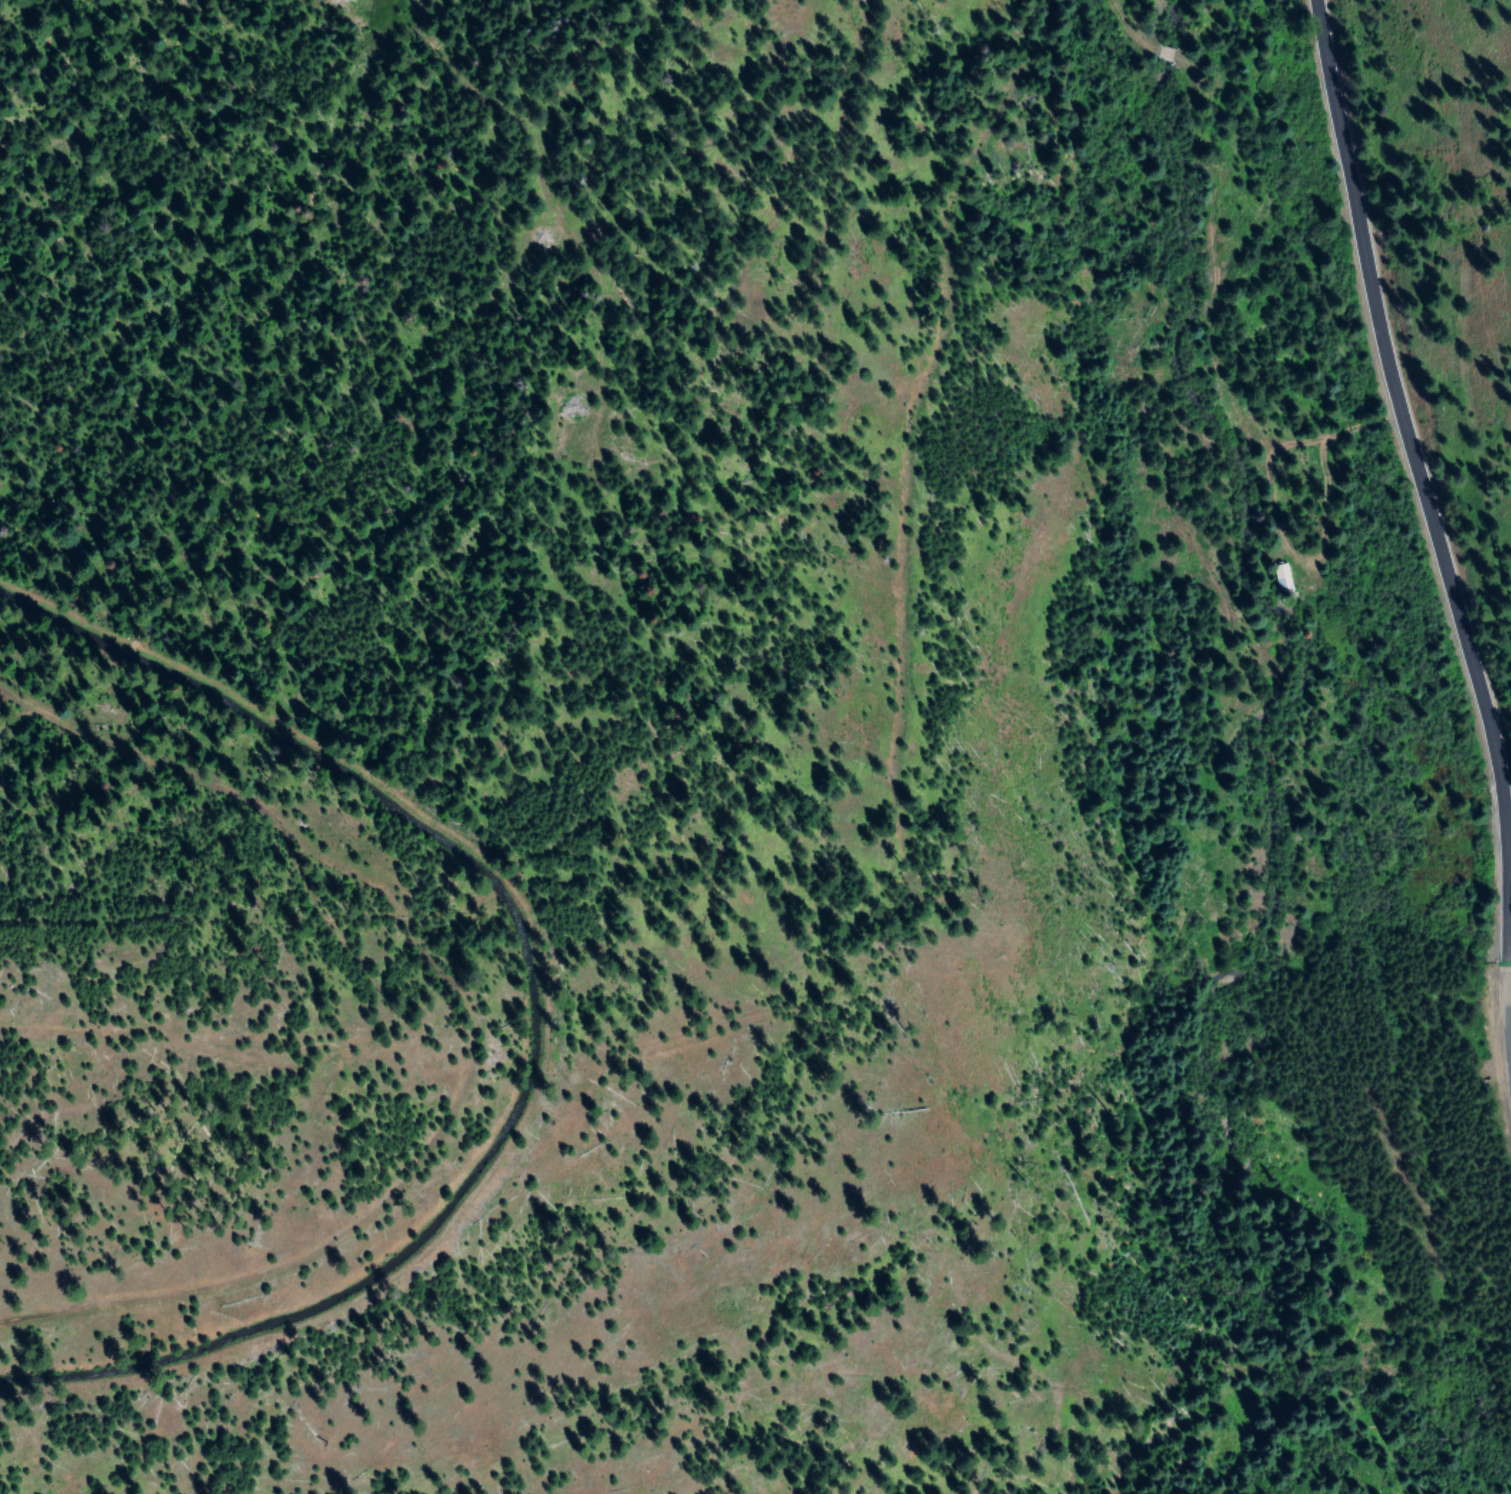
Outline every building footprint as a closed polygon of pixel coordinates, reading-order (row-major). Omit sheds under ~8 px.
[(1275,561),(1280,588),(1295,586),(1290,559),(1275,561)]
